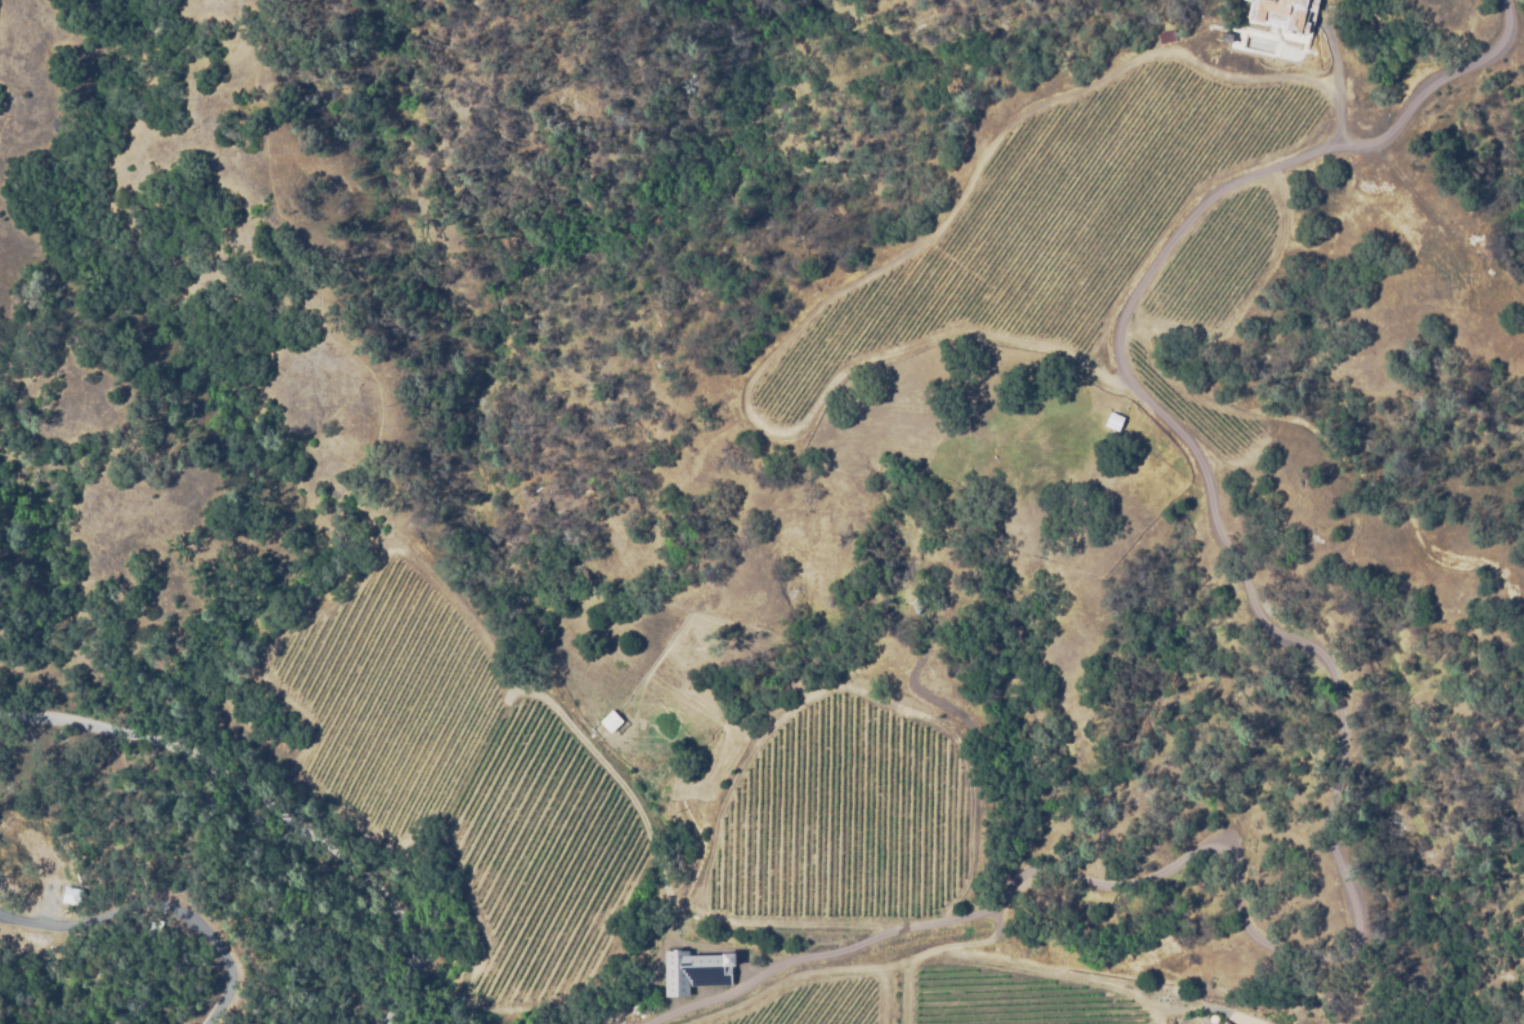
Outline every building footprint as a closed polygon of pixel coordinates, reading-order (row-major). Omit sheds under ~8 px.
[(1250,1),(1244,0),(1301,0),(1301,1),(1302,2),(1299,16),(1309,18),(1305,36),(1295,33),(1295,35),(1281,32),(1281,30),(1283,25),(1259,19),(1258,22),(1246,19),(1250,1)] [(65,886),(82,888),(79,905),(62,902),(65,886)] [(660,996),(685,996),(685,986),(728,985),(728,953),(684,954),(684,949),(660,950),(660,996)] [(1218,1020),(1223,1023),(1204,1023),(1203,1023),(1209,1014),(1211,1016),(1212,1015),(1212,1014),(1213,1014),(1213,1013),(1214,1013),(1215,1013),(1216,1013),(1217,1013),(1218,1014),(1219,1014),(1219,1015),(1219,1016),(1219,1017),(1219,1018),(1219,1019),(1218,1020)]
